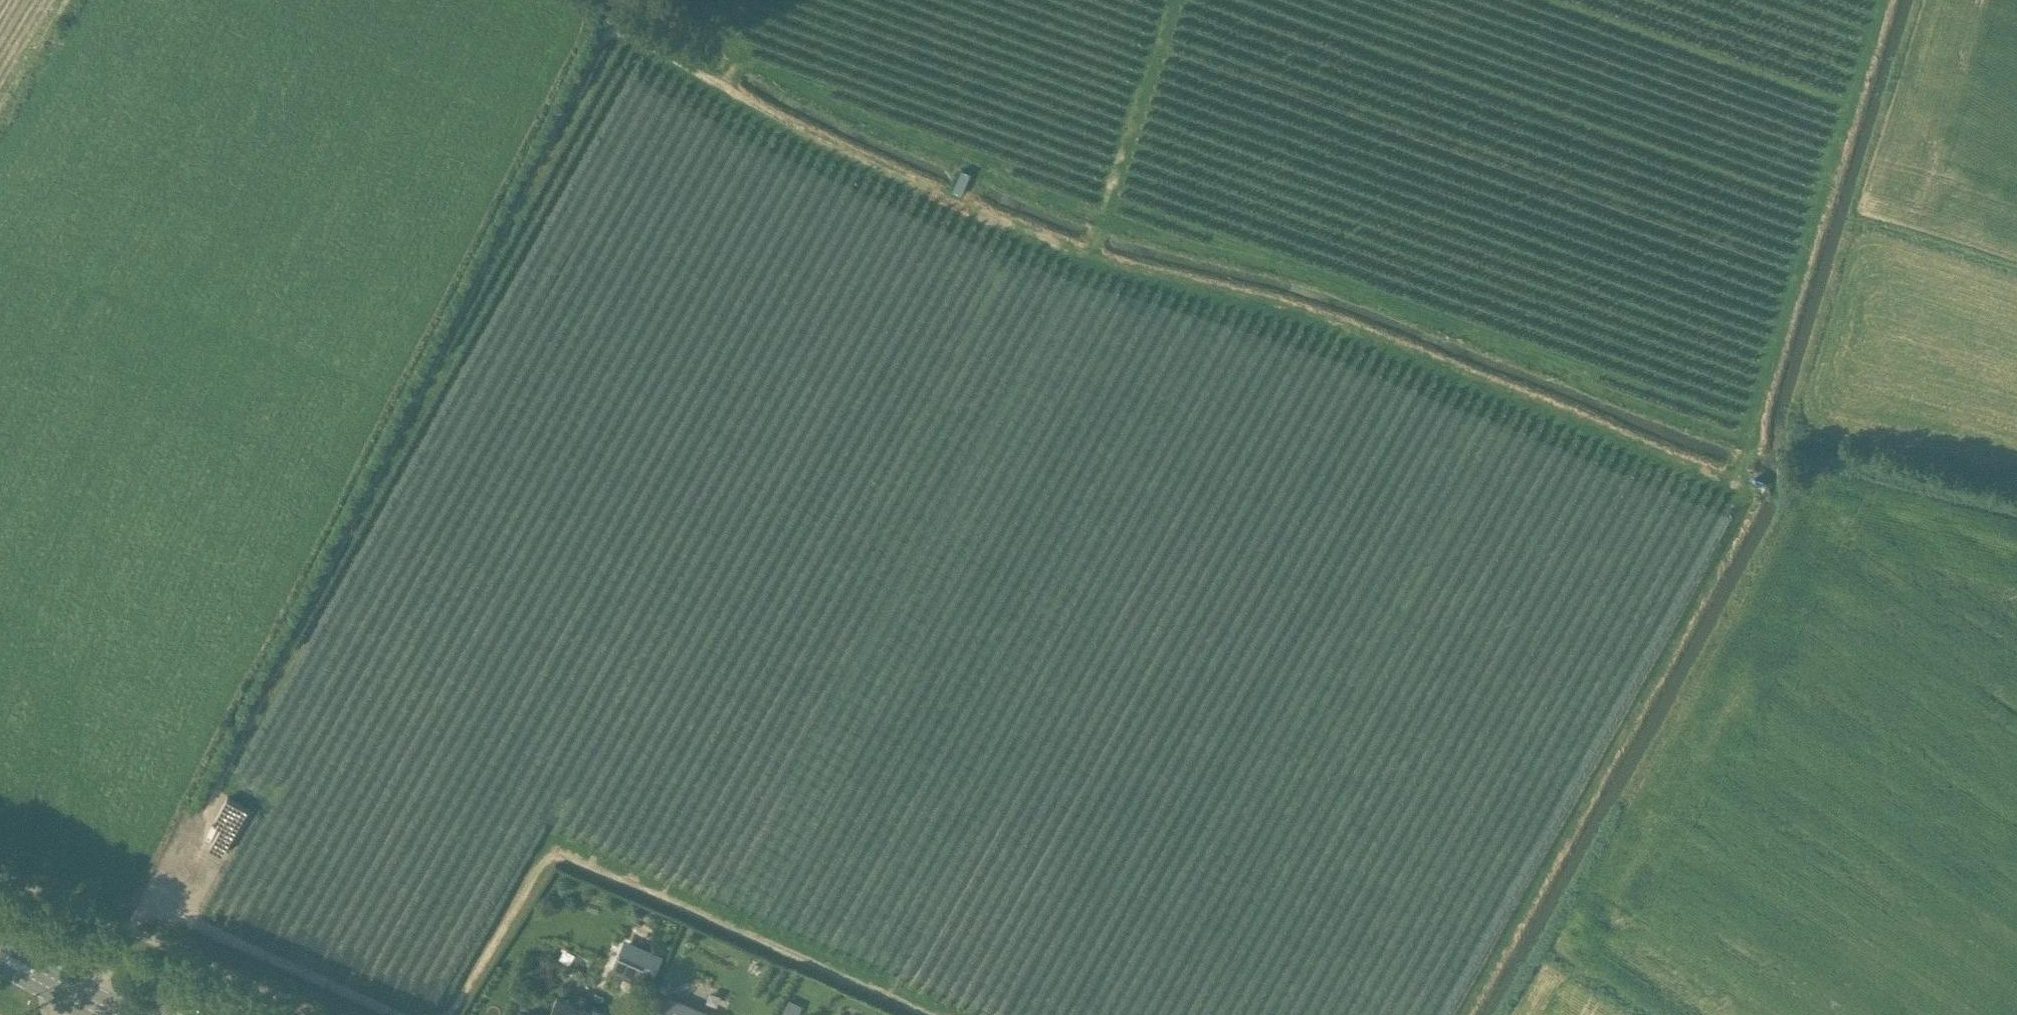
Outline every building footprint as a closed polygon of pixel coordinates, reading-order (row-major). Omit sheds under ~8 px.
[(625,938),(615,963),(653,978),(664,955),(625,938)] [(713,990),(710,1007),(727,1011),(730,993),(713,990)] [(550,1014),(609,1014),(610,1014),(593,1007),(591,1011),(558,997),(550,1014)] [(796,1014),(798,1014),(803,1004),(790,998),(784,1010),(796,1014)]
